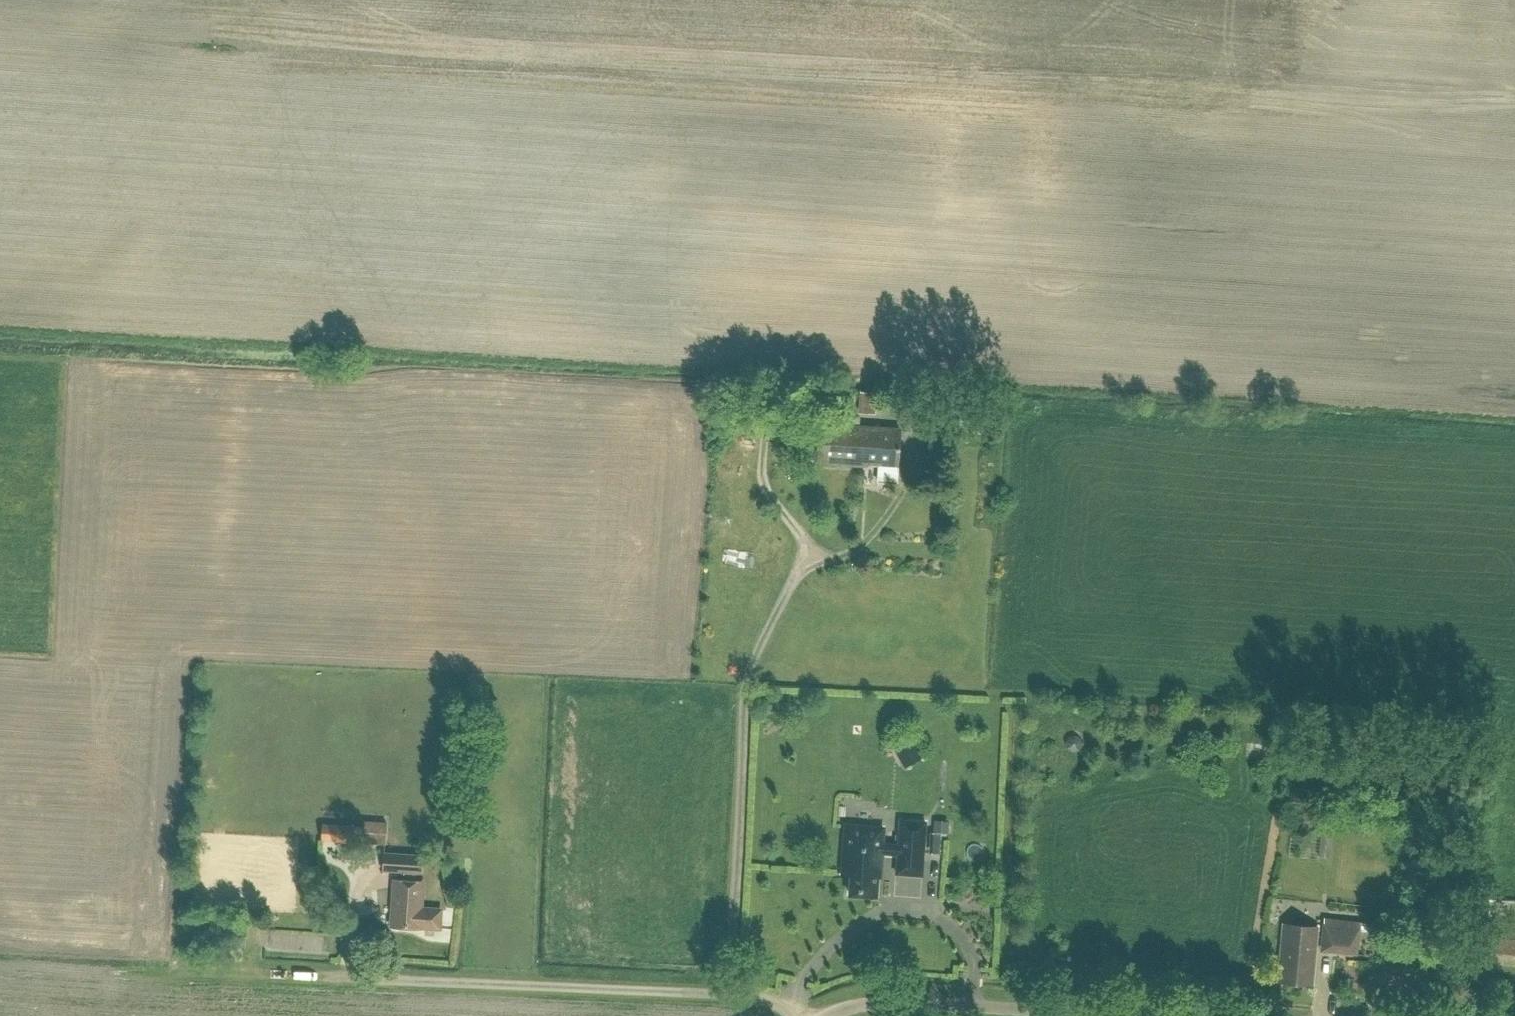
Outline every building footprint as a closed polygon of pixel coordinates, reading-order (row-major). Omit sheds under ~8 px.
[(860,391),(859,412),(876,413),(877,392),(860,391)] [(853,464),(855,426),(820,423),(817,462),(853,464)] [(855,426),(853,464),(856,465),(856,464),(897,466),(900,429),(855,426)] [(364,826),(343,824),(322,823),(321,841),(342,842),(386,845),(387,821),(364,820),(364,826)] [(897,854),(897,858),(896,873),(921,875),(925,822),(900,820),(898,844),(882,843),(883,828),(845,825),(841,873),(850,874),(849,894),(875,896),(877,876),(880,876),(881,853),(897,854)] [(926,831),(924,851),(937,852),(939,833),(926,831)] [(1330,856),(1332,834),(1320,833),(1318,855),(1330,856)] [(441,907),(422,906),(424,879),(414,878),(415,870),(423,871),(424,853),(385,850),(383,868),(403,869),(402,877),(394,876),(391,924),(420,926),(420,924),(439,926),(441,907)] [(442,906),(442,920),(453,921),(453,906),(442,906)] [(1357,956),(1357,954),(1359,932),(1373,933),(1374,923),(1359,921),(1322,918),(1319,952),(1357,956)] [(1311,985),(1316,927),(1282,924),(1277,982),(1311,985)]
